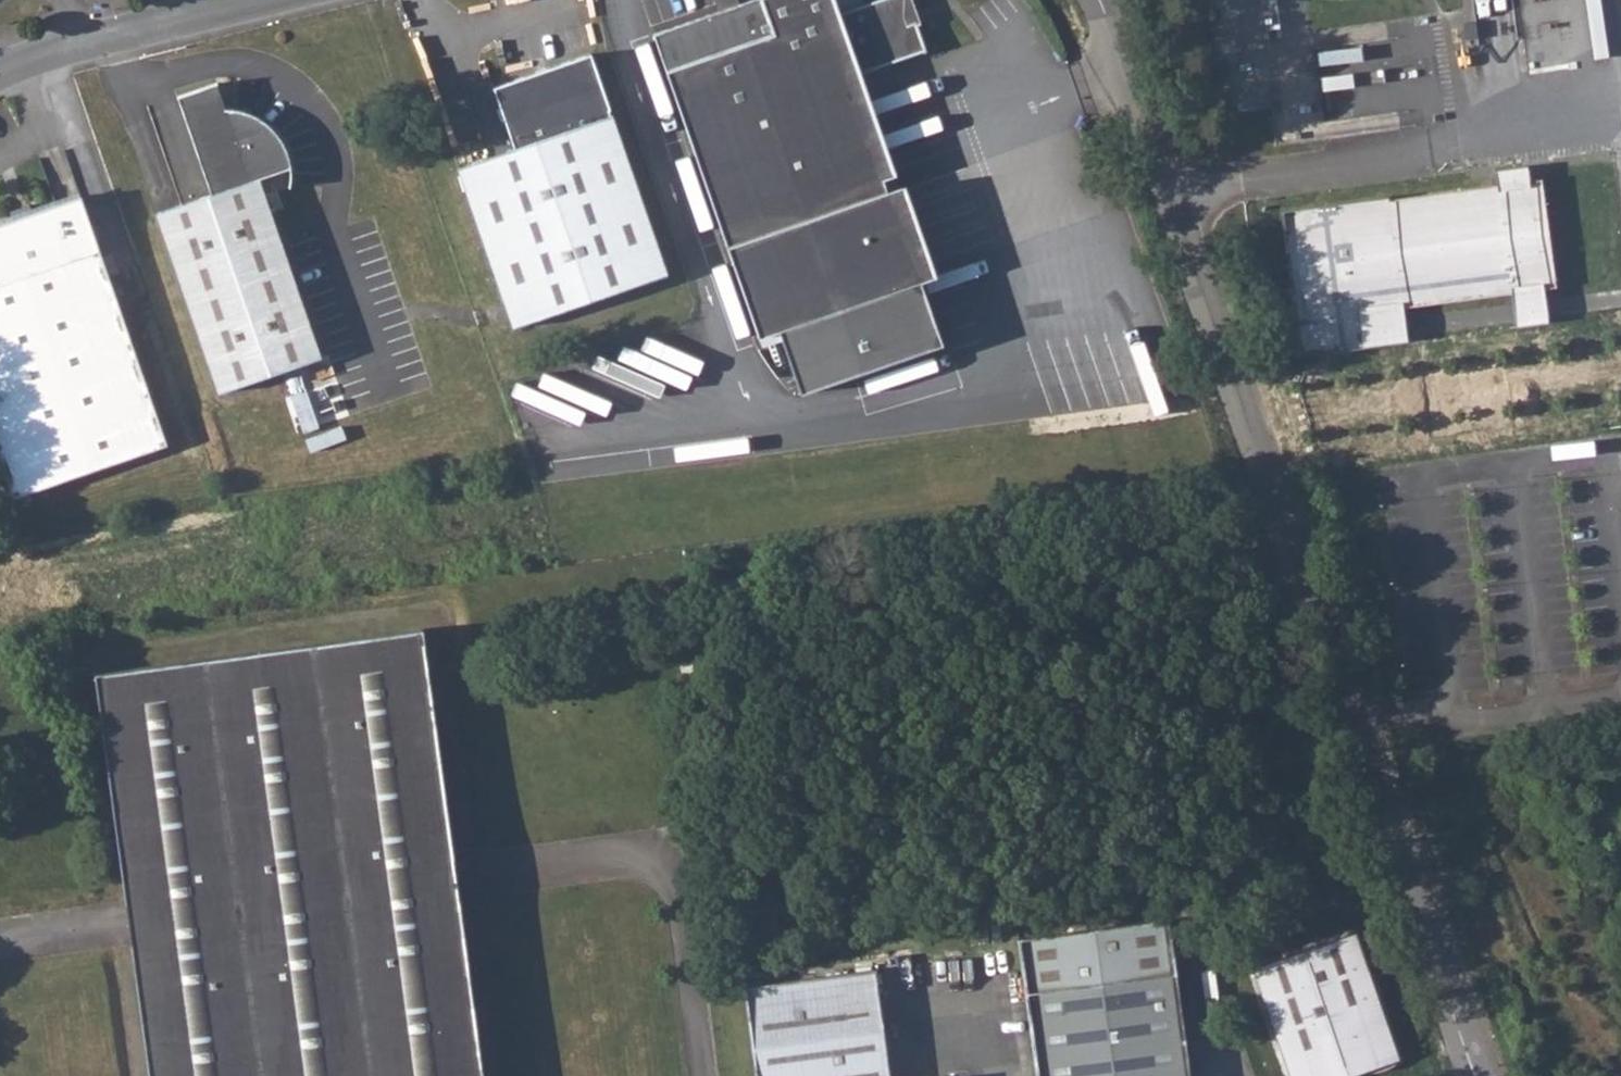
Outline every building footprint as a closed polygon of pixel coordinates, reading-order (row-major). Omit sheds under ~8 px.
[(759,333),(774,327),(796,390),(945,339),(924,278),(920,279),(848,75),(930,47),(919,16),(910,19),(907,0),(864,0),(831,11),(827,0),(738,0),(653,29),(728,245),(759,333)] [(593,51),(495,84),(516,146),(460,166),(515,325),(669,271),(593,51)] [(210,195),(157,213),(218,391),(320,356),(259,178),(289,167),(288,160),(285,153),(282,144),(276,135),(267,127),(258,120),(249,116),(240,113),(226,112),(216,84),(177,97),(210,195)] [(1498,170),(1500,185),(1532,180),(1530,166),(1498,170)] [(1283,210),(1302,354),(1364,346),(1360,312),(1406,306),(1514,293),(1546,288),(1558,287),(1544,179),(1532,180),(1500,185),(1391,199),(1390,196),(1283,210)] [(0,225),(0,461),(13,498),(167,444),(81,196),(0,225)] [(1546,288),(1514,293),(1518,326),(1550,322),(1546,288)] [(1410,340),(1406,306),(1360,312),(1364,346),(1403,341),(1410,340)] [(95,674),(150,1075),(483,1075),(420,628),(95,674)] [(1022,989),(1034,1075),(1190,1075),(1168,916),(1015,937),(1022,989)] [(1250,965),(1288,1075),(1337,1075),(1396,1054),(1352,929),(1250,965)] [(755,1075),(889,1075),(874,967),(752,984),(743,985),(755,1075)]
